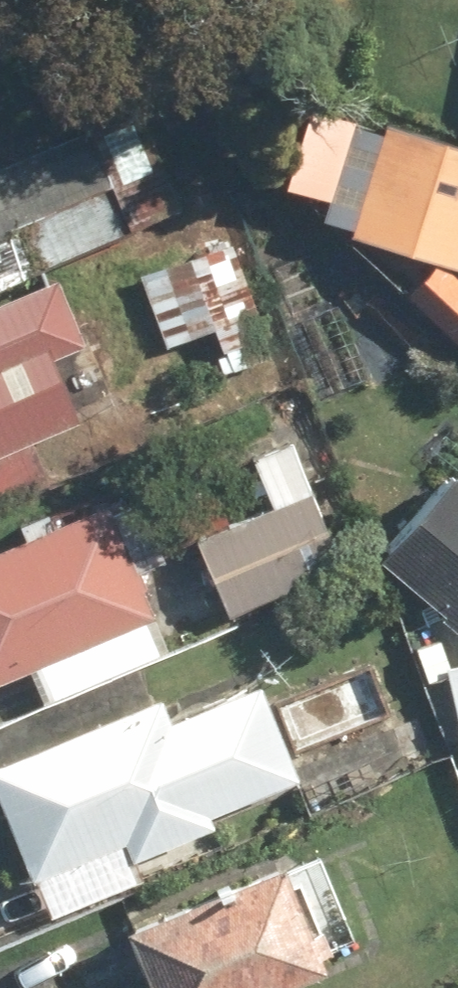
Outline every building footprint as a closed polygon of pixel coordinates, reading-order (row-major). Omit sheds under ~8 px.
[(150,100),(90,126),(137,235),(197,210),(150,100)] [(392,121),(388,133),(359,123),(326,219),(457,264),(457,144),(392,121)] [(126,229),(83,131),(0,168),(0,284),(126,229)] [(0,304),(0,504),(47,484),(29,440),(80,419),(74,405),(109,390),(62,278),(0,304)] [(347,567),(296,439),(259,454),(281,510),(204,541),(233,613),(347,567)] [(386,554),(457,622),(457,478),(386,554)] [(0,551),(0,687),(42,670),(55,702),(166,655),(105,508),(58,527),(54,517),(24,529),(28,539),(0,551)] [(0,762),(0,784),(55,918),(147,880),(137,858),(220,824),(214,809),(300,774),(261,681),(175,717),(165,694),(0,762)] [(131,927),(156,987),(284,987),(326,971),(322,959),(335,953),(326,930),(348,921),(319,850),(131,927)]
